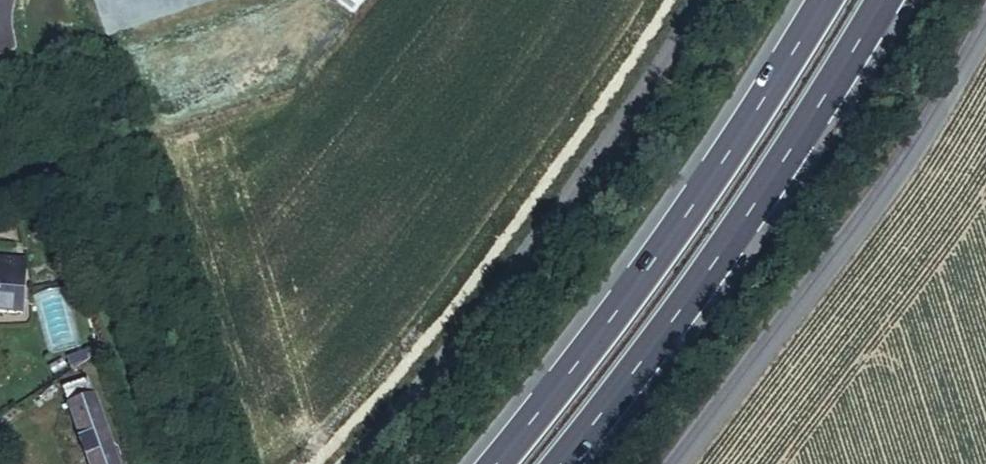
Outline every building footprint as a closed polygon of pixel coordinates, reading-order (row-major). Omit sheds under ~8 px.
[(46,269),(40,210),(0,214),(0,274),(46,269)] [(93,454),(117,446),(89,361),(64,370),(93,454)] [(117,446),(93,454),(96,463),(124,463),(117,446)]
